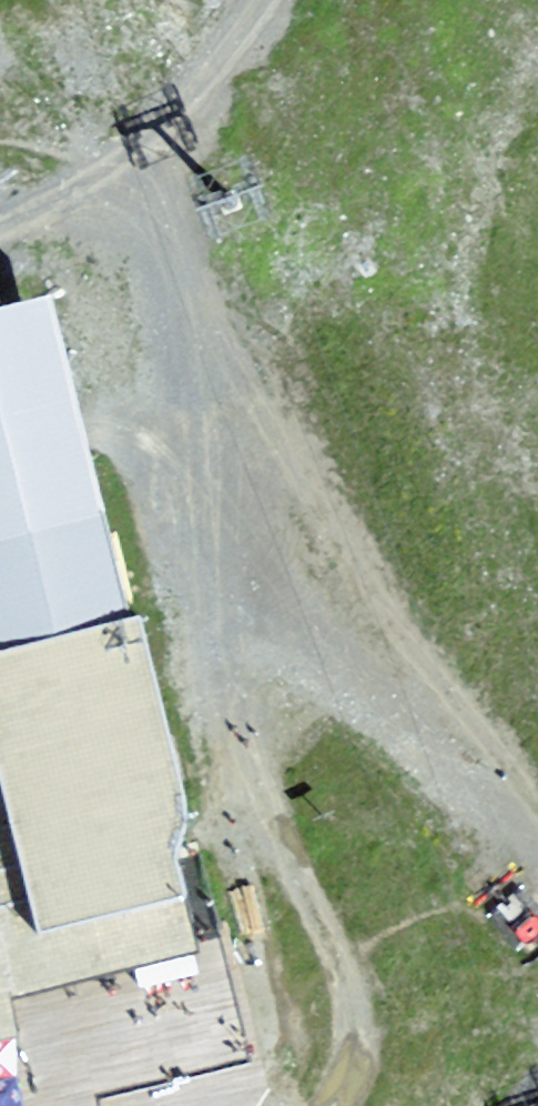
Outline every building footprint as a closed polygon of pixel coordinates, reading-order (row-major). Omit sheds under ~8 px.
[(51,285),(0,298),(0,1105),(101,1105),(99,1091),(258,1053),(225,934),(196,941),(176,848),(184,838),(187,820),(189,796),(51,285)]
